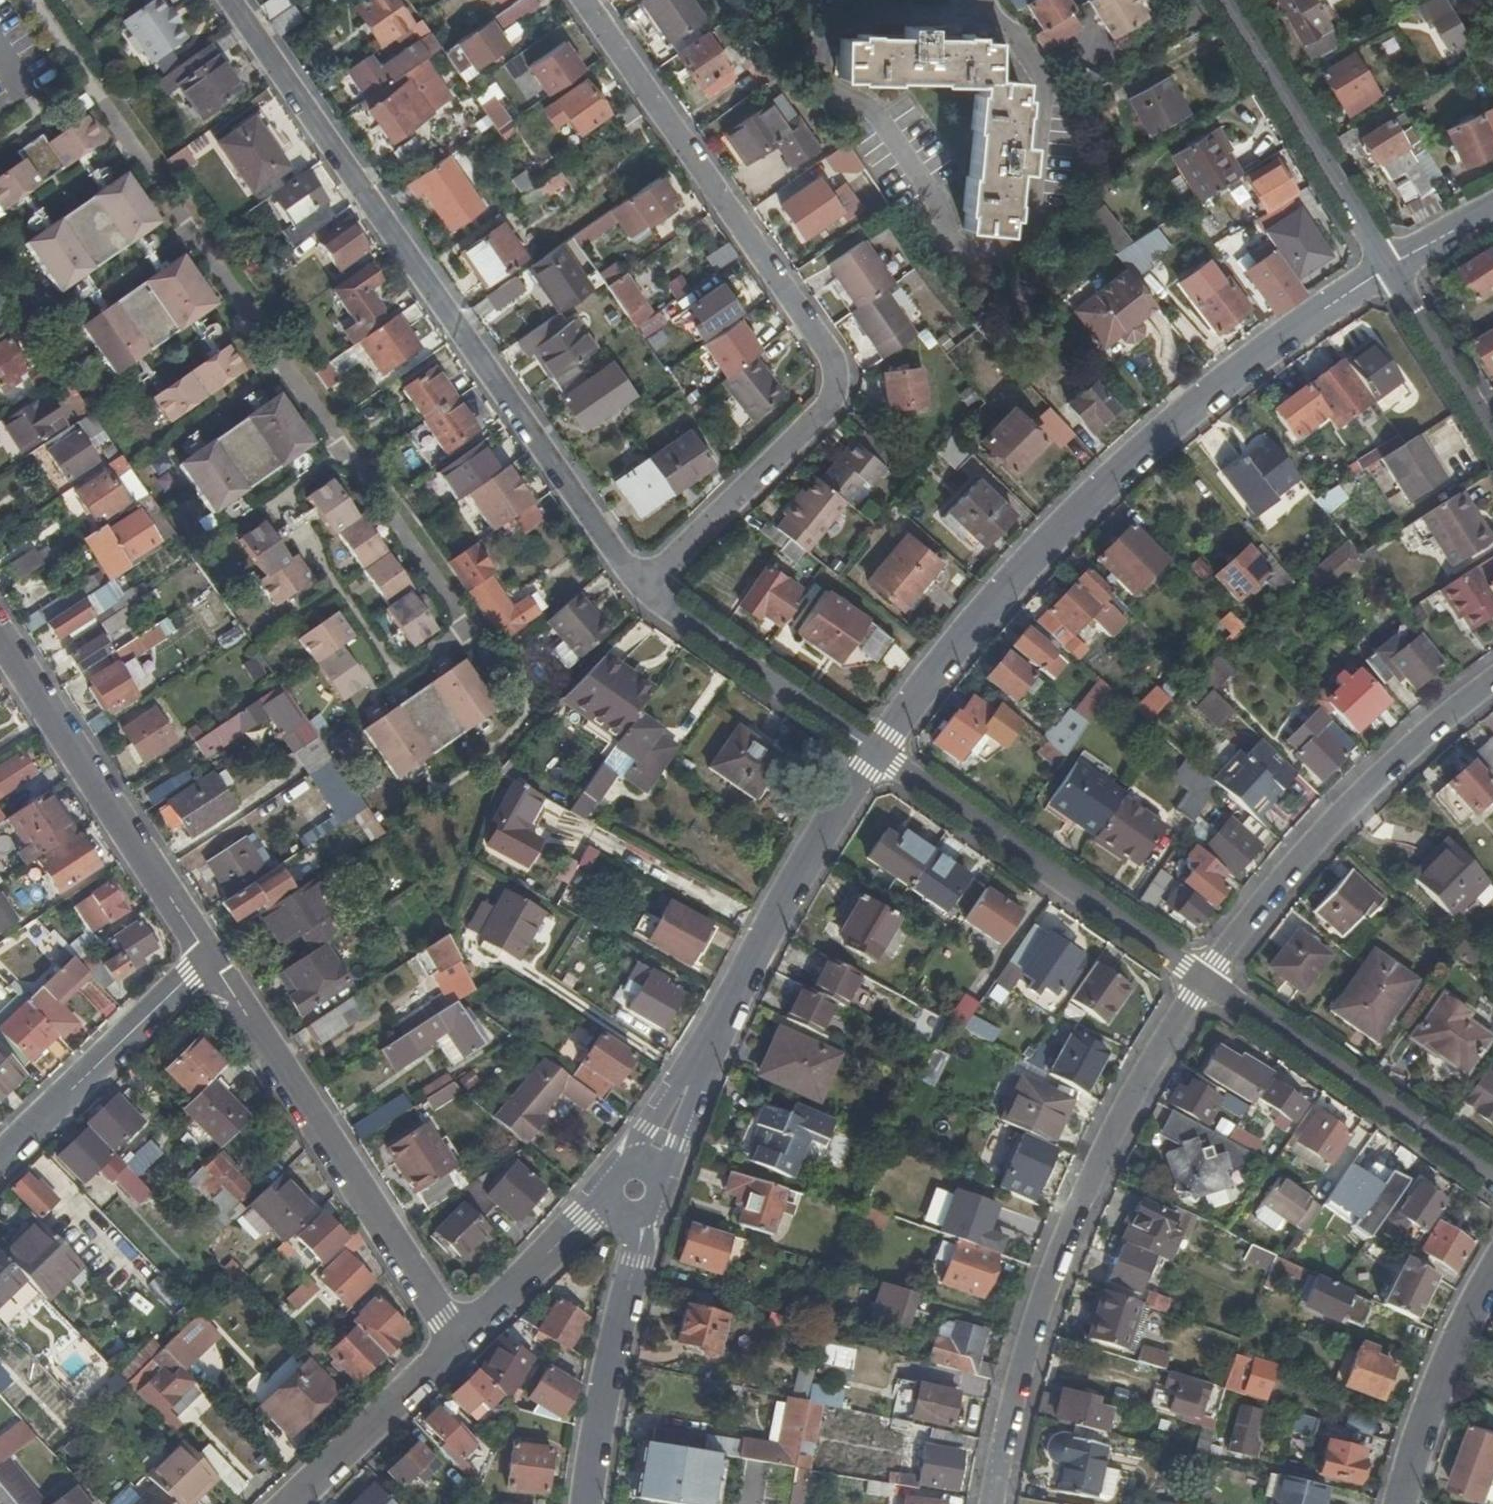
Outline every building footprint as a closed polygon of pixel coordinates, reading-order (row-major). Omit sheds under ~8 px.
[(123,21),(153,64),(187,41),(158,0),(155,0),(123,21)] [(292,6),(288,0),(271,0),(260,7),(270,21),(292,6)] [(396,0),(366,0),(356,7),(382,45),(412,24),(396,0)] [(505,9),(514,22),(539,4),(536,0),(518,0),(505,9)] [(691,0),(642,0),(640,1),(669,42),(703,18),(691,0)] [(1059,19),(1073,10),(1067,0),(1010,0),(1018,11),(1028,5),(1043,29),(1059,19)] [(1132,33),(1113,0),(1107,0),(1076,19),(1104,65),(1128,51),(1121,39),(1132,33)] [(1341,46),(1331,28),(1315,0),(1278,0),(1282,7),(1313,62),(1341,46)] [(1447,48),(1467,37),(1447,1),(1440,5),(1443,10),(1437,14),(1430,17),(1447,48)] [(1433,8),(1437,14),(1443,10),(1440,5),(1433,8)] [(301,19),(292,6),(270,21),(279,34),(301,19)] [(1034,35),(1041,47),(1066,31),(1059,19),(1043,29),(1034,35)] [(489,21),(444,52),(460,75),(473,66),(474,67),(506,45),(489,21)] [(765,42),(776,34),(769,24),(758,31),(765,42)] [(858,39),(841,39),(839,78),(856,78),(857,81),(890,81),(890,79),(939,80),(939,82),(979,84),(978,95),(975,95),(971,129),(974,129),(969,177),(966,177),(962,211),(965,211),(963,227),(1002,232),(1003,215),(1001,215),(1006,168),(1023,170),(1025,147),(1008,145),(1014,98),(1017,99),(1019,82),(991,79),(991,42),(973,42),(973,43),(928,43),(928,26),(905,26),(903,42),(858,42),(858,39)] [(369,97),(383,87),(441,48),(427,28),(421,32),(425,38),(386,66),(384,64),(377,68),(369,57),(350,71),(369,97)] [(1139,45),(1132,33),(1121,39),(1128,51),(1139,45)] [(736,78),(706,34),(678,54),(707,97),(736,78)] [(522,60),(541,93),(583,68),(565,36),(522,60)] [(213,44),(159,80),(167,93),(178,86),(201,120),(241,93),(218,59),(222,56),(213,44)] [(1353,54),(1322,73),(1346,113),(1377,93),(1353,54)] [(1185,113),(1167,76),(1129,95),(1148,133),(1185,113)] [(369,97),(363,101),(390,141),(431,113),(409,81),(389,95),(383,87),(369,97)] [(570,118),(580,133),(608,113),(587,82),(547,110),(558,126),(570,118)] [(1394,101),(1337,136),(1346,152),(1363,142),(1371,156),(1373,154),(1385,174),(1413,156),(1406,145),(1417,138),(1410,126),(1399,134),(1391,120),(1401,112),(1394,101)] [(784,126),(769,103),(726,132),(746,162),(774,143),(791,166),(817,149),(796,118),(784,126)] [(1492,153),(1492,108),(1447,129),(1464,166),(1492,153)] [(93,151),(103,143),(86,118),(50,144),(44,136),(18,154),(25,162),(0,180),(0,208),(5,215),(16,206),(31,196),(79,161),(93,151)] [(287,171),(253,122),(218,145),(253,195),(287,171)] [(509,122),(498,130),(505,139),(515,132),(509,122)] [(1240,174),(1244,172),(1218,129),(1205,137),(1221,163),(1230,157),(1240,174)] [(1199,200),(1240,174),(1230,157),(1221,163),(1205,137),(1173,158),(1199,200)] [(1424,150),(1417,138),(1406,145),(1413,156),(1424,150)] [(184,146),(172,154),(182,168),(194,160),(184,146)] [(107,190),(100,180),(97,183),(93,178),(97,175),(87,162),(96,156),(93,151),(79,161),(102,194),(107,190)] [(448,156),(408,185),(417,198),(424,193),(452,232),(486,209),(448,156)] [(1413,156),(1385,174),(1389,180),(1403,171),(1405,174),(1415,190),(1420,199),(1406,206),(1415,221),(1441,206),(1432,192),(1434,190),(1413,156)] [(1291,197),(1296,193),(1275,159),(1245,177),(1267,211),(1291,197)] [(1415,190),(1405,174),(1392,182),(1402,198),(1415,190)] [(127,175),(107,190),(102,194),(54,229),(48,234),(28,248),(62,297),(81,283),(87,278),(135,243),(142,238),(161,224),(127,175)] [(516,184),(524,197),(538,187),(530,175),(516,184)] [(296,231),(302,241),(325,227),(314,211),(325,204),(306,176),(273,198),(292,226),(299,222),(302,227),(296,231)] [(677,204),(659,177),(573,237),(580,247),(622,217),(635,209),(646,225),(677,204)] [(549,179),(538,187),(545,197),(556,189),(549,179)] [(841,212),(819,179),(781,205),(804,238),(841,212)] [(31,196),(16,206),(19,211),(28,205),(37,218),(41,215),(45,221),(41,224),(48,234),(54,229),(31,196)] [(1298,207),(1291,197),(1267,211),(1274,222),(1298,207)] [(1090,216),(1115,252),(1130,244),(1102,207),(1090,216)] [(634,234),(646,225),(635,209),(622,217),(634,234)] [(1275,250),(1293,276),(1326,253),(1297,212),(1264,235),(1275,250)] [(526,257),(502,223),(462,253),(485,285),(526,257)] [(320,243),(338,270),(365,251),(347,225),(320,243)] [(562,310),(604,282),(595,269),(583,277),(569,257),(581,249),(581,248),(580,247),(573,237),(531,265),(562,310)] [(148,248),(142,238),(135,243),(159,276),(165,272),(152,253),(148,248)] [(738,256),(728,241),(706,256),(717,271),(738,256)] [(886,287),(894,282),(864,241),(828,265),(858,308),(886,287)] [(1115,252),(1115,253),(1127,269),(1130,273),(1146,260),(1131,242),(1130,244),(1115,252)] [(153,244),(148,248),(152,253),(157,249),(153,244)] [(1275,313),(1305,292),(1293,276),(1275,250),(1246,271),(1258,288),(1257,289),(1275,313)] [(1485,300),(1492,295),(1492,253),(1466,271),(1485,300)] [(110,311),(104,315),(85,329),(118,378),(139,363),(145,359),(192,325),(199,320),(217,307),(183,258),(165,272),(159,276),(110,311)] [(379,284),(369,268),(334,292),(358,327),(379,312),(365,292),(379,284)] [(1130,273),(1127,269),(1074,310),(1103,347),(1119,335),(1124,341),(1133,341),(1142,335),(1143,326),(1138,320),(1156,305),(1130,273)] [(260,271),(248,279),(256,292),(268,283),(260,271)] [(607,286),(633,323),(636,327),(653,315),(625,273),(607,286)] [(87,278),(81,283),(87,292),(91,297),(104,315),(110,311),(87,278)] [(514,278),(486,297),(495,310),(523,291),(514,278)] [(1248,308),(1225,278),(1194,302),(1216,331),(1248,308)] [(12,301),(0,283),(0,299),(5,306),(12,301)] [(740,312),(721,285),(690,307),(700,324),(694,327),(701,338),(740,312)] [(919,334),(886,287),(858,308),(850,313),(882,359),(919,334)] [(657,303),(661,309),(681,295),(677,289),(657,303)] [(91,297),(87,292),(83,295),(87,301),(91,297)] [(995,325),(974,302),(961,314),(976,329),(983,337),(995,325)] [(573,364),(595,349),(572,316),(563,322),(558,314),(517,341),(528,357),(536,351),(555,376),(573,364)] [(747,418),(784,395),(756,350),(759,348),(739,316),(699,340),(747,418)] [(55,381),(64,375),(24,318),(15,323),(49,372),(44,375),(49,384),(55,381)] [(403,354),(415,346),(396,318),(359,344),(381,377),(406,359),(403,354)] [(206,330),(199,320),(192,325),(211,354),(206,358),(209,363),(222,354),(210,337),(206,330)] [(287,320),(279,325),(282,329),(290,324),(287,320)] [(11,326),(0,333),(0,342),(15,332),(11,326)] [(206,330),(210,337),(214,334),(210,328),(206,330)] [(1480,340),(1492,363),(1492,333),(1480,340)] [(10,341),(0,347),(0,390),(29,370),(10,341)] [(1372,400),(1376,405),(1403,384),(1373,343),(1345,363),(1372,400)] [(419,351),(415,346),(403,354),(406,359),(419,351)] [(228,349),(222,354),(209,363),(174,388),(162,397),(154,402),(172,427),(245,375),(228,349)] [(145,359),(139,363),(146,373),(150,379),(162,397),(174,388),(171,383),(164,387),(145,359)] [(1343,361),(1305,388),(1334,428),(1372,400),(1345,363),(1343,361)] [(585,382),(573,364),(555,376),(552,378),(564,396),(585,382)] [(585,382),(564,396),(562,398),(584,429),(633,395),(612,364),(585,382)] [(927,404),(922,368),(884,372),(889,409),(927,404)] [(433,371),(403,392),(424,422),(454,401),(433,371)] [(150,379),(146,373),(141,376),(145,382),(150,379)] [(83,421),(92,415),(64,375),(55,381),(83,421)] [(1115,407),(1092,381),(1067,403),(1090,429),(1115,407)] [(1325,415),(1305,389),(1276,410),(1295,437),(1325,415)] [(48,424),(61,417),(47,396),(17,415),(37,445),(55,434),(48,424)] [(256,417),(266,410),(265,408),(260,411),(255,403),(251,397),(246,401),(256,417)] [(240,501),(290,466),(300,459),(315,448),(282,399),(266,410),(256,417),(206,451),(197,458),(182,469),(216,518),(231,507),(240,501)] [(260,411),(265,408),(259,400),(255,403),(260,411)] [(476,432),(456,403),(424,425),(444,455),(476,432)] [(1051,406),(1035,418),(1057,447),(1073,435),(1051,406)] [(1043,441),(1012,410),(981,441),(1012,472),(1043,441)] [(67,426),(61,417),(48,424),(55,434),(67,426)] [(690,430),(648,459),(669,489),(670,491),(694,475),(696,478),(713,465),(690,430)] [(98,461),(79,433),(49,453),(68,481),(98,461)] [(952,434),(937,453),(954,470),(971,453),(952,434)] [(112,463),(121,457),(106,435),(102,437),(108,447),(104,450),(112,463)] [(196,457),(197,458),(206,451),(196,437),(191,440),(195,447),(200,454),(196,457)] [(1400,437),(1384,448),(1389,456),(1405,445),(1400,437)] [(1446,481),(1419,438),(1405,445),(1389,456),(1381,461),(1410,504),(1446,481)] [(1300,479),(1269,440),(1252,453),(1257,460),(1249,466),(1244,460),(1224,475),(1257,518),(1277,502),(1275,500),(1300,479)] [(200,454),(195,447),(191,450),(196,457),(200,454)] [(1384,448),(1359,462),(1365,471),(1381,461),(1389,456),(1384,448)] [(121,476),(130,470),(121,457),(112,463),(103,468),(106,473),(75,494),(96,525),(114,513),(109,505),(122,496),(110,478),(118,473),(121,476)] [(463,457),(403,498),(416,517),(437,503),(433,498),(472,471),(463,457)] [(305,476),(300,468),(296,463),(301,461),(300,459),(290,466),(299,480),(305,476)] [(669,489),(648,459),(615,481),(637,512),(669,489)] [(1357,464),(1362,472),(1365,471),(1359,462),(1357,464)] [(787,517),(777,529),(788,538),(803,550),(806,552),(846,500),(818,477),(805,493),(798,503),(795,500),(784,514),(787,517)] [(948,510),(967,529),(983,545),(1014,514),(979,479),(948,510)] [(386,612),(398,631),(407,644),(412,651),(437,634),(411,596),(414,593),(363,517),(359,520),(333,482),(308,500),(315,510),(319,516),(334,537),(339,534),(390,610),(386,612)] [(1317,501),(1326,513),(1344,498),(1334,485),(1320,499),(1317,501)] [(802,490),(795,500),(798,503),(805,493),(802,490)] [(141,503),(149,497),(146,493),(138,498),(141,503)] [(1489,542),(1460,494),(1420,519),(1451,567),(1489,542)] [(128,504),(122,496),(109,505),(114,513),(128,504)] [(111,582),(130,570),(126,563),(158,543),(157,541),(143,520),(158,510),(149,497),(141,503),(84,540),(111,582)] [(250,515),(240,501),(231,507),(232,508),(235,506),(239,512),(244,519),(250,515)] [(157,541),(172,531),(158,510),(143,520),(157,541)] [(281,544),(319,516),(315,510),(296,523),(289,528),(276,538),(281,544)] [(961,535),(967,529),(948,510),(941,516),(961,535)] [(287,524),(289,528),(296,523),(293,519),(287,524)] [(281,544),(276,538),(267,525),(242,543),(269,580),(261,586),(279,611),(316,584),(299,559),(294,562),(281,544)] [(1098,562),(1111,575),(1107,580),(1111,585),(1116,580),(1132,596),(1166,561),(1132,528),(1098,562)] [(901,608),(930,574),(940,562),(907,534),(868,580),(901,608)] [(796,560),(803,550),(788,538),(781,548),(796,560)] [(44,541),(1,564),(11,583),(54,560),(44,541)] [(1317,568),(1297,585),(1314,605),(1364,561),(1360,556),(1348,541),(1347,542),(1317,568)] [(455,559),(447,564),(467,594),(469,593),(502,641),(521,628),(521,627),(538,615),(528,599),(511,611),(489,579),(495,574),(475,545),(455,559)] [(1248,548),(1215,577),(1237,602),(1249,591),(1252,595),(1258,591),(1254,586),(1269,573),(1248,548)] [(1476,569),(1484,582),(1492,577),(1490,574),(1492,573),(1492,559),(1476,569)] [(762,611),(780,624),(794,604),(790,601),(799,588),(766,566),(740,605),(758,616),(762,611)] [(1106,603),(1114,594),(1090,571),(1039,624),(1063,645),(1064,646),(1085,624),(1089,628),(1095,622),(1101,628),(1116,613),(1106,603)] [(937,581),(930,574),(901,608),(909,614),(937,581)] [(36,607),(48,624),(90,596),(79,579),(36,607)] [(836,662),(870,617),(827,585),(793,629),(836,662)] [(125,609),(139,600),(132,588),(101,609),(92,595),(90,596),(48,624),(59,641),(96,617),(101,625),(102,624),(125,609)] [(609,629),(575,590),(541,620),(559,640),(549,650),(563,665),(575,654),(578,657),(609,629)] [(133,622),(125,609),(102,624),(110,637),(133,622)] [(357,642),(341,616),(302,643),(346,705),(371,688),(345,650),(357,642)] [(873,662),(891,637),(872,624),(855,649),(873,662)] [(1063,645),(1039,624),(1031,633),(1028,630),(1014,647),(1042,670),(1063,645)] [(111,656),(117,666),(163,635),(157,625),(111,656)] [(235,626),(217,638),(224,649),(242,637),(235,626)] [(391,636),(397,645),(404,640),(406,645),(407,644),(398,631),(391,636)] [(81,674),(111,654),(101,637),(70,657),(81,674)] [(1395,638),(1364,664),(1383,686),(1398,673),(1413,691),(1441,667),(1417,638),(1404,649),(1395,638)] [(404,640),(397,645),(400,649),(406,645),(404,640)] [(1035,678),(1008,654),(987,679),(1014,702),(1035,678)] [(1212,663),(1198,677),(1212,691),(1233,670),(1219,656),(1212,663)] [(604,658),(567,693),(621,737),(653,691),(604,658)] [(440,682),(392,717),(381,724),(367,735),(401,784),(416,773),(427,766),(475,731),(485,724),(500,714),(466,664),(451,675),(440,682)] [(136,697),(117,666),(91,683),(110,713),(136,697)] [(446,676),(450,674),(446,667),(442,670),(446,676)] [(435,674),(440,682),(451,675),(450,674),(446,676),(442,670),(435,674)] [(1325,694),(1314,703),(1320,710),(1327,717),(1333,711),(1355,733),(1386,703),(1359,675),(1350,684),(1342,675),(1334,683),(1341,691),(1331,701),(1325,694)] [(1131,710),(1147,723),(1168,698),(1152,685),(1131,710)] [(297,753),(318,739),(280,686),(194,743),(204,759),(270,716),(295,753),(297,753)] [(1224,702),(1212,691),(1197,707),(1219,729),(1235,713),(1224,702)] [(1002,750),(1022,722),(1002,705),(994,715),(973,698),(959,716),(957,714),(946,727),(943,731),(934,742),(960,762),(981,734),(1002,750)] [(132,744),(145,763),(176,742),(155,710),(123,731),(132,744)] [(386,710),(381,714),(385,719),(380,722),(381,724),(392,717),(386,710)] [(1048,742),(1067,757),(1090,724),(1073,710),(1048,742)] [(1327,717),(1320,710),(1287,743),(1298,755),(1296,757),(1321,782),(1348,756),(1334,741),(1342,733),(1327,717)] [(385,719),(381,714),(376,716),(380,722),(385,719)] [(659,731),(636,715),(582,794),(596,803),(612,780),(615,775),(609,771),(621,753),(634,762),(624,778),(644,792),(659,772),(656,770),(672,746),(656,735),(659,731)] [(485,724),(475,731),(480,738),(486,734),(482,728),(486,725),(485,724)] [(753,801),(782,758),(736,726),(707,768),(753,801)] [(203,736),(198,727),(189,734),(194,742),(203,736)] [(1348,756),(1356,748),(1342,733),(1334,741),(1348,756)] [(310,775),(332,760),(318,739),(297,753),(310,775)] [(1059,769),(1067,757),(1048,742),(1039,752),(1059,769)] [(140,766),(145,763),(132,744),(127,747),(140,766)] [(1220,787),(1248,812),(1263,797),(1268,802),(1288,779),(1254,748),(1253,748),(1252,748),(1251,747),(1250,747),(1248,748),(1244,752),(1240,748),(1212,779),(1220,787)] [(622,780),(624,778),(634,762),(621,753),(609,771),(615,775),(612,780),(622,780)] [(35,774),(23,755),(0,770),(0,797),(35,774)] [(1212,779),(1189,759),(1175,779),(1191,793),(1177,813),(1193,825),(1196,821),(1198,818),(1220,787),(1212,779)] [(342,825),(366,809),(332,760),(310,775),(308,776),(342,825)] [(1048,807),(1094,840),(1096,837),(1123,798),(1125,796),(1080,765),(1048,807)] [(1492,802),(1492,789),(1472,765),(1435,796),(1460,826),(1486,803),(1491,799),(1492,802)] [(427,766),(416,773),(417,774),(422,771),(426,777),(432,773),(427,766)] [(422,771),(417,774),(421,780),(426,777),(422,771)] [(233,810),(211,777),(169,804),(191,838),(233,810)] [(539,796),(515,783),(500,809),(508,813),(493,838),(510,847),(539,796)] [(75,836),(48,794),(12,817),(31,846),(23,851),(31,864),(75,836)] [(596,803),(582,794),(569,812),(584,820),(596,803)] [(1133,854),(1144,861),(1166,829),(1123,798),(1096,837),(1128,860),(1133,854)] [(1196,821),(1193,825),(1185,837),(1203,853),(1218,836),(1198,818),(1196,821)] [(1241,828),(1259,845),(1269,836),(1249,819),(1241,828)] [(1213,862),(1233,879),(1261,847),(1259,845),(1241,828),(1231,820),(1218,836),(1203,853),(1213,862)] [(868,859),(909,888),(933,853),(905,834),(899,842),(886,833),(868,859)] [(99,868),(79,837),(39,862),(59,894),(99,868)] [(1096,837),(1094,840),(1137,871),(1144,861),(1133,854),(1128,860),(1096,837)] [(252,883),(266,875),(243,839),(207,862),(230,898),(252,883)] [(586,845),(577,864),(588,870),(597,850),(586,845)] [(1491,888),(1452,846),(1426,870),(1422,866),(1410,878),(1452,924),(1491,888)] [(933,853),(909,888),(945,912),(968,878),(933,853)] [(1208,868),(1213,862),(1203,853),(1194,864),(1198,867),(1184,885),(1213,907),(1227,889),(1211,876),(1213,872),(1208,868)] [(557,878),(568,882),(576,862),(565,858),(557,878)] [(1161,871),(1139,904),(1151,913),(1165,893),(1161,890),(1170,878),(1161,871)] [(1352,871),(1314,914),(1343,939),(1366,915),(1371,919),(1386,902),(1352,871)] [(311,882),(332,915),(346,906),(325,873),(311,882)] [(300,935),(332,915),(311,882),(260,916),(272,934),(291,921),(300,935)] [(230,898),(221,904),(234,923),(260,906),(252,893),(257,891),(252,883),(230,898)] [(91,931),(66,951),(70,955),(78,963),(92,952),(102,944),(93,933),(127,912),(110,885),(75,907),(91,931)] [(986,889),(964,921),(1001,946),(1023,915),(986,889)] [(1167,906),(1196,928),(1210,911),(1181,889),(1167,906)] [(506,892),(495,911),(481,903),(466,929),(480,937),(479,938),(516,958),(542,913),(506,892)] [(0,895),(0,931),(16,921),(0,895)] [(875,962),(900,919),(861,896),(841,933),(853,940),(848,948),(875,962)] [(696,951),(710,925),(670,904),(649,944),(689,965),(696,951)] [(323,946),(343,933),(332,915),(300,935),(300,936),(311,953),(323,946)] [(281,948),(300,936),(300,935),(291,921),(272,934),(281,948)] [(104,966),(92,952),(78,963),(91,977),(103,990),(143,963),(141,959),(156,949),(139,924),(111,942),(119,957),(104,966)] [(717,929),(710,925),(696,951),(703,955),(717,929)] [(1080,957),(1034,925),(1008,965),(998,979),(1014,989),(1021,979),(1031,986),(1030,989),(1038,995),(1043,987),(1054,995),(1060,987),(1066,992),(1079,972),(1072,968),(1080,957)] [(1299,934),(1271,970),(1302,994),(1330,959),(1299,934)] [(474,992),(446,937),(416,956),(428,977),(443,970),(454,993),(443,1000),(441,997),(399,1025),(405,1036),(457,1003),(463,999),(474,992)] [(1453,952),(1457,955),(1472,970),(1481,960),(1462,942),(1453,952)] [(1345,956),(1354,963),(1362,952),(1354,945),(1345,956)] [(349,985),(323,946),(311,953),(305,957),(305,959),(285,971),(284,971),(275,977),(301,1017),(349,985)] [(78,963),(70,955),(54,970),(57,974),(26,1004),(27,1004),(57,1037),(60,1039),(76,1025),(60,1007),(91,977),(78,963)] [(971,988),(986,998),(998,979),(1008,965),(992,955),(971,988)] [(1390,1019),(1415,982),(1377,955),(1352,993),(1348,990),(1331,1014),(1378,1046),(1394,1021),(1390,1019)] [(833,1002),(843,1007),(859,974),(828,957),(812,991),(833,1002)] [(1097,962),(1071,1000),(1104,1024),(1130,986),(1097,962)] [(634,984),(642,988),(629,1010),(661,1029),(681,996),(662,986),(666,980),(644,968),(634,984)] [(1424,987),(1415,982),(1390,1019),(1394,1021),(1399,1025),(1424,987)] [(818,1034),(833,1002),(812,991),(803,986),(787,1020),(818,1034)] [(963,992),(954,1009),(969,1016),(977,1000),(963,992)] [(19,996),(0,1014),(0,1028),(1,1029),(27,1004),(26,1004),(19,996)] [(1413,1040),(1428,1051),(1426,1054),(1426,1056),(1426,1058),(1426,1061),(1428,1063),(1469,1092),(1492,1056),(1492,1030),(1443,996),(1413,1040)] [(365,1016),(353,997),(335,1010),(347,1028),(365,1016)] [(474,1028),(457,1003),(405,1036),(415,1052),(444,1034),(461,1060),(490,1042),(479,1024),(474,1028)] [(0,1030),(0,1049),(21,1071),(57,1037),(27,1004),(1,1029),(0,1030)] [(915,1019),(942,1033),(948,1021),(921,1007),(915,1019)] [(335,1010),(308,1028),(320,1046),(347,1028),(335,1010)] [(965,1030),(993,1045),(1001,1031),(974,1017),(965,1030)] [(817,1099),(836,1057),(781,1032),(762,1075),(817,1099)] [(1060,1057),(1040,1045),(1028,1063),(1084,1093),(1106,1051),(1073,1033),(1060,1057)] [(595,1096),(603,1102),(633,1058),(601,1036),(572,1079),(595,1096)] [(213,1080),(227,1066),(199,1038),(167,1070),(195,1098),(213,1080)] [(24,1074),(21,1071),(0,1049),(0,1098),(24,1074)] [(1267,1081),(1272,1075),(1243,1058),(1240,1064),(1216,1050),(1202,1075),(1251,1104),(1267,1081)] [(939,1063),(929,1058),(924,1070),(918,1082),(927,1086),(939,1063)] [(595,1096),(572,1079),(546,1060),(496,1120),(524,1144),(544,1120),(539,1116),(560,1091),(585,1110),(595,1096)] [(425,1101),(452,1083),(450,1081),(465,1073),(462,1068),(420,1094),(425,1101)] [(918,1082),(924,1070),(918,1068),(916,1073),(911,1070),(908,1077),(918,1082)] [(913,1082),(904,1079),(899,1092),(908,1095),(913,1082)] [(195,1098),(184,1109),(222,1148),(251,1120),(213,1080),(195,1098)] [(1023,1080),(1003,1122),(1053,1146),(1072,1103),(1023,1080)] [(1303,1104),(1271,1081),(1259,1099),(1272,1109),(1269,1113),(1275,1117),(1278,1113),(1290,1121),(1303,1104)] [(1220,1100),(1191,1082),(1185,1092),(1178,1088),(1168,1103),(1205,1125),(1220,1100)] [(459,1096),(452,1083),(425,1101),(430,1110),(452,1096),(454,1099),(459,1096)] [(117,1098),(86,1126),(111,1153),(153,1112),(129,1089),(119,1100),(117,1098)] [(822,1145),(833,1119),(793,1102),(788,1114),(774,1108),(763,1104),(753,1127),(760,1130),(757,1137),(752,1148),(763,1152),(757,1166),(785,1177),(791,1164),(795,1166),(807,1138),(822,1145)] [(368,1120),(375,1132),(400,1116),(392,1104),(368,1120)] [(1295,1142),(1329,1166),(1350,1136),(1316,1112),(1295,1142)] [(1256,1152),(1262,1139),(1235,1126),(1229,1139),(1256,1152)] [(117,1159),(113,1155),(111,1157),(86,1131),(57,1158),(82,1185),(108,1160),(111,1163),(108,1165),(138,1196),(145,1188),(129,1172),(124,1167),(117,1159)] [(1017,1181),(1011,1194),(1032,1203),(1056,1151),(1023,1136),(1014,1157),(1007,1155),(1003,1164),(1009,1167),(1005,1175),(1017,1181)] [(387,1149),(427,1212),(453,1195),(440,1177),(433,1181),(423,1166),(405,1138),(387,1149)] [(150,1142),(139,1153),(137,1153),(143,1158),(149,1165),(139,1175),(162,1198),(172,1188),(173,1188),(185,1175),(160,1152),(150,1142)] [(132,1146),(117,1159),(124,1167),(137,1153),(139,1153),(132,1146)] [(124,1167),(129,1172),(143,1158),(137,1153),(124,1167)] [(1261,1184),(1273,1166),(1256,1157),(1246,1174),(1261,1184)] [(217,1158),(204,1169),(237,1204),(250,1191),(236,1177),(237,1175),(230,1168),(229,1170),(217,1158)] [(433,1181),(440,1177),(444,1174),(433,1159),(423,1166),(433,1181)] [(1321,1206),(1366,1237),(1404,1182),(1374,1161),(1365,1174),(1350,1164),(1321,1206)] [(456,1193),(480,1218),(495,1204),(514,1221),(543,1189),(514,1164),(488,1193),(475,1181),(456,1193)] [(790,1179),(795,1166),(791,1164),(785,1177),(790,1179)] [(193,1234),(206,1247),(244,1210),(237,1204),(204,1169),(202,1167),(188,1181),(191,1185),(195,1182),(212,1200),(211,1201),(218,1210),(193,1234)] [(754,1180),(733,1173),(727,1192),(741,1196),(739,1203),(746,1206),(740,1226),(773,1236),(783,1204),(794,1208),(796,1201),(785,1198),(788,1190),(754,1180)] [(285,1243),(286,1242),(314,1215),(296,1194),(298,1192),(281,1174),(249,1205),(285,1243)] [(55,1206),(27,1176),(12,1190),(40,1219),(42,1218),(45,1221),(49,1217),(46,1214),(55,1206)] [(1304,1234),(1321,1209),(1277,1180),(1261,1205),(1304,1234)] [(1420,1232),(1441,1202),(1417,1186),(1396,1215),(1420,1232)] [(967,1244),(996,1255),(1013,1210),(983,1199),(967,1244)] [(1142,1202),(1122,1241),(1168,1262),(1181,1237),(1168,1231),(1174,1217),(1142,1202)] [(486,1231),(462,1207),(436,1233),(460,1257),(486,1231)] [(861,1220),(882,1229),(887,1215),(866,1207),(861,1220)] [(297,1238),(301,1244),(298,1248),(308,1259),(312,1256),(320,1264),(345,1239),(322,1215),(297,1238)] [(1197,1219),(1186,1215),(1182,1223),(1182,1224),(1192,1229),(1197,1219)] [(4,1258),(47,1302),(65,1285),(75,1295),(93,1278),(40,1223),(4,1258)] [(720,1273),(732,1236),(692,1223),(680,1261),(720,1273)] [(1188,1238),(1192,1229),(1182,1224),(1177,1233),(1188,1238)] [(1454,1273),(1474,1242),(1458,1231),(1455,1236),(1438,1225),(1420,1251),(1454,1273)] [(980,1298),(996,1255),(967,1244),(958,1240),(942,1285),(980,1298)] [(285,1243),(276,1250),(283,1258),(293,1249),(286,1242),(285,1243)] [(1277,1257),(1252,1245),(1245,1260),(1270,1271),(1277,1257)] [(1139,1294),(1151,1265),(1153,1260),(1154,1258),(1124,1246),(1109,1283),(1139,1294)] [(372,1282),(344,1253),(317,1279),(346,1308),(372,1282)] [(1277,1257),(1270,1271),(1268,1275),(1277,1279),(1285,1261),(1277,1257)] [(1413,1321),(1434,1277),(1405,1258),(1381,1305),(1413,1321)] [(293,1272),(304,1283),(314,1272),(304,1262),(293,1272)] [(0,1266),(0,1293),(14,1280),(0,1266)] [(1337,1322),(1350,1295),(1316,1279),(1303,1306),(1337,1322)] [(295,1295),(298,1298),(294,1302),(300,1307),(316,1291),(308,1282),(295,1295)] [(907,1329),(917,1296),(883,1285),(872,1319),(907,1329)] [(134,1291),(127,1300),(147,1316),(154,1307),(134,1291)] [(1146,1307),(1101,1291),(1087,1340),(1134,1353),(1146,1307)] [(1146,1307),(1166,1314),(1171,1303),(1163,1300),(1163,1299),(1151,1294),(1146,1307)] [(382,1355),(385,1357),(397,1345),(394,1341),(406,1330),(376,1299),(351,1323),(355,1328),(382,1355)] [(526,1312),(519,1318),(548,1337),(553,1340),(559,1343),(569,1349),(587,1320),(558,1301),(542,1326),(538,1323),(539,1319),(526,1312)] [(721,1348),(730,1315),(689,1304),(678,1342),(704,1348),(704,1352),(704,1354),(706,1356),(708,1356),(711,1357),(713,1356),(716,1355),(717,1352),(718,1348),(721,1348)] [(802,1320),(789,1317),(787,1330),(800,1333),(802,1320)] [(931,1364),(975,1376),(978,1361),(986,1332),(957,1324),(952,1342),(938,1339),(931,1364)] [(355,1383),(382,1355),(355,1328),(327,1355),(333,1361),(342,1369),(355,1383)] [(303,1353),(308,1358),(317,1349),(321,1353),(329,1344),(321,1335),(303,1353)] [(189,1347),(180,1338),(167,1350),(176,1359),(189,1347)] [(483,1370),(503,1383),(512,1389),(530,1359),(501,1340),(483,1370)] [(1371,1357),(1375,1348),(1363,1343),(1359,1353),(1357,1351),(1344,1388),(1378,1401),(1392,1365),(1371,1357)] [(1143,1347),(1138,1363),(1164,1371),(1169,1355),(1143,1347)] [(179,1370),(181,1368),(163,1351),(140,1373),(144,1377),(155,1366),(161,1373),(140,1393),(160,1417),(159,1419),(173,1433),(180,1426),(167,1411),(176,1402),(175,1401),(193,1383),(179,1370)] [(1273,1368),(1236,1356),(1232,1369),(1225,1390),(1234,1392),(1235,1389),(1244,1392),(1263,1398),(1273,1368)] [(338,1373),(342,1369),(333,1361),(329,1365),(338,1373)] [(975,1376),(994,1380),(998,1366),(978,1361),(975,1376)] [(538,1404),(559,1417),(577,1388),(548,1369),(529,1398),(538,1404)] [(483,1370),(481,1373),(498,1390),(503,1383),(483,1370)] [(481,1373),(479,1371),(452,1397),(467,1413),(475,1422),(487,1411),(503,1395),(498,1390),(481,1373)] [(1181,1422),(1200,1428),(1213,1431),(1216,1420),(1199,1416),(1208,1385),(1170,1373),(1165,1388),(1175,1391),(1173,1396),(1155,1391),(1150,1407),(1182,1417),(1181,1422)] [(125,1386),(116,1376),(98,1393),(107,1403),(125,1386)] [(320,1405),(293,1377),(262,1407),(289,1435),(320,1405)] [(960,1394),(949,1392),(938,1389),(939,1384),(933,1382),(931,1388),(921,1385),(913,1419),(951,1427),(960,1394)] [(176,1402),(167,1411),(175,1419),(201,1392),(193,1383),(175,1401),(176,1402)] [(1074,1423),(1073,1426),(1104,1433),(1110,1411),(1085,1404),(1086,1398),(1062,1391),(1055,1418),(1074,1423)] [(740,1459),(760,1462),(797,1469),(798,1462),(799,1458),(802,1441),(809,1402),(789,1398),(788,1406),(781,1446),(770,1444),(744,1440),(743,1443),(740,1459)] [(802,1441),(816,1444),(821,1415),(839,1419),(841,1409),(809,1402),(802,1441)] [(533,1415),(557,1421),(559,1417),(538,1404),(533,1415)] [(778,1404),(770,1444),(781,1446),(788,1406),(778,1404)] [(1246,1456),(1259,1412),(1241,1407),(1240,1408),(1232,1406),(1227,1424),(1235,1426),(1234,1431),(1225,1429),(1220,1447),(1229,1450),(1229,1451),(1246,1456)] [(439,1449),(455,1465),(474,1446),(458,1430),(454,1426),(438,1409),(425,1422),(445,1443),(439,1449)] [(1479,1423),(1492,1428),(1492,1412),(1484,1409),(1479,1423)] [(1293,1411),(1288,1430),(1312,1437),(1318,1419),(1293,1411)] [(654,1427),(652,1443),(687,1449),(702,1452),(705,1436),(654,1427)] [(1477,1427),(1461,1468),(1452,1492),(1484,1503),(1492,1503),(1492,1433),(1477,1427)] [(1193,1455),(1206,1458),(1207,1452),(1209,1445),(1213,1432),(1200,1428),(1193,1455)] [(964,1447),(967,1436),(936,1429),(934,1442),(964,1447)] [(743,1443),(705,1436),(702,1452),(740,1459),(743,1443)] [(802,1441),(799,1458),(813,1460),(816,1444),(802,1441)] [(1096,1499),(1105,1448),(1065,1441),(1061,1441),(1058,1442),(1055,1443),(1052,1446),(1050,1450),(1050,1454),(1050,1458),(1051,1462),(1054,1465),(1058,1467),(1061,1469),(1057,1492),(1096,1499)] [(1356,1485),(1362,1462),(1359,1461),(1361,1452),(1326,1442),(1318,1475),(1356,1485)] [(646,1443),(640,1480),(680,1486),(687,1449),(652,1443),(646,1443)] [(198,1460),(183,1444),(147,1478),(172,1503),(183,1503),(199,1489),(203,1494),(217,1480),(198,1460)] [(431,1457),(418,1444),(387,1474),(401,1487),(431,1457)] [(551,1450),(513,1445),(507,1488),(545,1494),(551,1450)] [(1209,1445),(1207,1452),(1213,1454),(1215,1447),(1209,1445)] [(898,1486),(919,1490),(920,1484),(956,1491),(964,1453),(926,1447),(924,1460),(919,1459),(917,1468),(922,1469),(920,1479),(901,1475),(898,1486)] [(217,1480),(233,1496),(244,1487),(209,1450),(198,1460),(217,1480)] [(797,1469),(796,1477),(812,1480),(812,1478),(813,1471),(803,1470),(797,1469)] [(1327,1489),(1278,1477),(1271,1503),(1323,1503),(1327,1489)] [(640,1480),(637,1497),(675,1503),(677,1503),(680,1486),(640,1480)] [(791,1503),(806,1503),(809,1488),(794,1486),(791,1503)] [(374,1487),(357,1503),(391,1503),(374,1487)] [(0,1489),(0,1503),(12,1503),(0,1489)] [(203,1494),(199,1489),(183,1503),(192,1503),(203,1494)] [(75,1490),(55,1503),(85,1503),(75,1490)]
